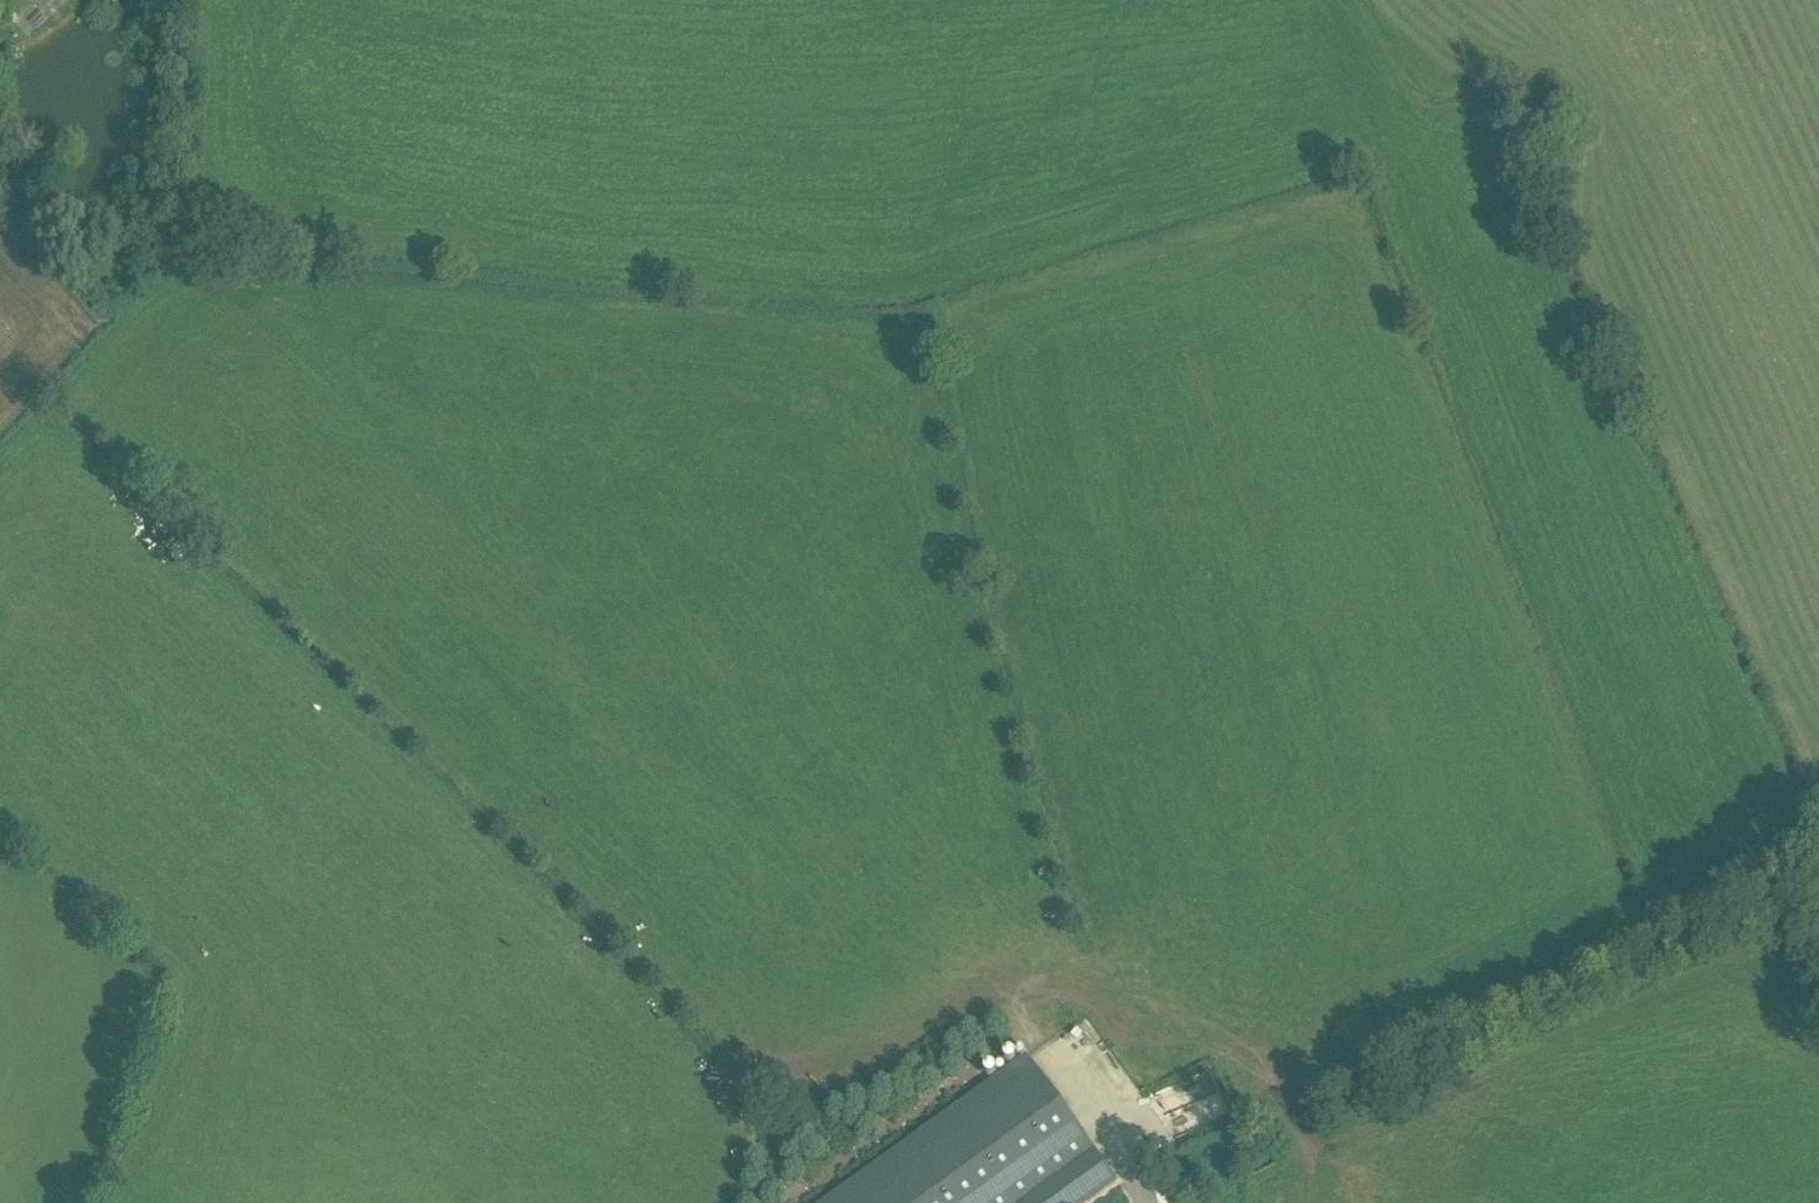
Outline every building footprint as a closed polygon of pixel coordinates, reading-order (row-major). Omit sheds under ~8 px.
[(828,1202),(1089,1202),(1122,1179),(1102,1152),(1030,1055),(828,1202)] [(1160,1089),(1173,1115),(1219,1093),(1206,1066),(1160,1089)]
